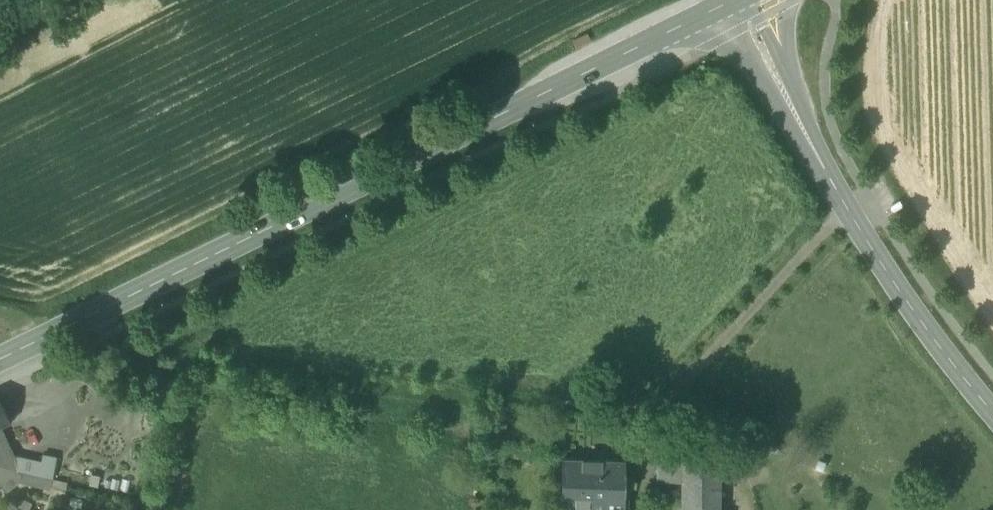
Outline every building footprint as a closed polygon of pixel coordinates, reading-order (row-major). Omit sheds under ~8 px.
[(11,421),(2,403),(0,399),(0,426),(11,421)] [(48,477),(51,466),(9,456),(2,442),(0,442),(0,466),(48,477)] [(562,507),(604,509),(625,509),(626,462),(563,460),(562,507)] [(659,482),(682,482),(682,462),(659,462),(659,482)] [(682,462),(682,482),(681,509),(720,509),(720,463),(682,462)]
